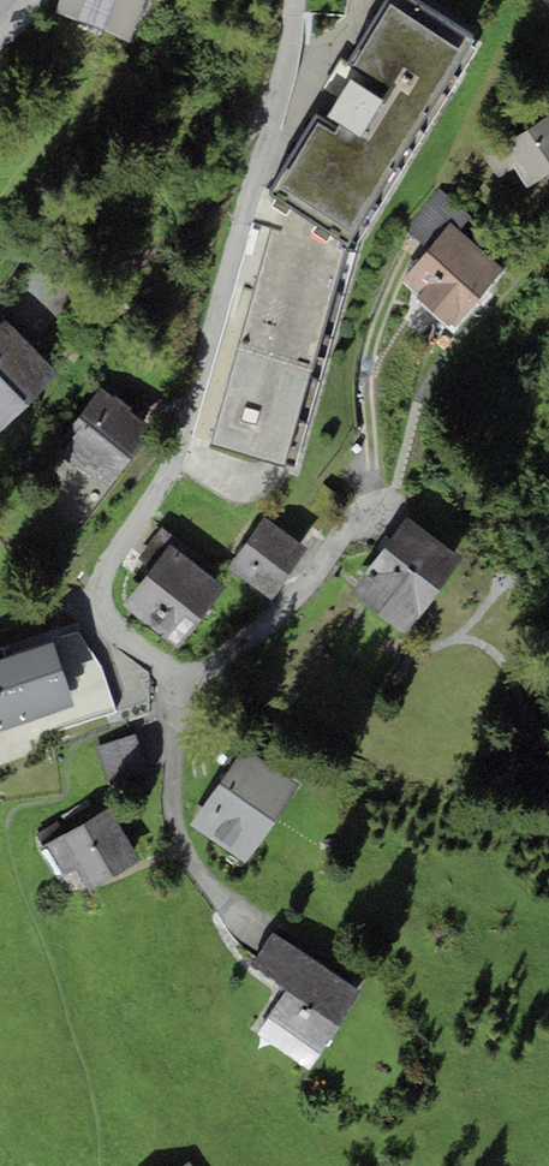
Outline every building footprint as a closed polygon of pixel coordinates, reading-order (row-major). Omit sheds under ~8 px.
[(54,14),(130,40),(144,0),(59,0),(54,14)] [(467,50),(388,1),(385,6),(389,7),(272,194),(269,191),(254,222),(273,226),(237,345),(212,444),(284,467),(285,462),(297,465),(357,243),(475,48),(470,43),(467,50)] [(485,155),(498,176),(514,166),(527,187),(548,173),(548,115),(485,155)] [(451,220),(458,226),(468,215),(439,190),(404,230),(426,249),(451,220)] [(458,226),(451,220),(426,249),(401,277),(419,293),(415,297),(447,325),(451,320),(455,323),(504,266),(458,226)] [(0,325),(0,374),(30,403),(60,372),(6,319),(0,325)] [(30,403),(0,374),(0,430),(2,432),(30,403)] [(158,430),(101,388),(71,428),(77,433),(61,454),(107,488),(123,467),(128,471),(158,430)] [(406,633),(461,556),(405,516),(350,594),(406,633)] [(271,597),(306,546),(265,518),(229,568),(271,597)] [(178,647),(225,586),(169,544),(123,605),(178,647)] [(75,706),(53,641),(1,658),(0,655),(0,730),(75,706)] [(109,785),(147,773),(135,735),(97,747),(109,785)] [(190,824),(245,862),(300,784),(244,746),(190,824)] [(110,807),(40,848),(58,879),(77,868),(90,890),(141,860),(110,807)] [(362,989),(273,932),(250,967),(286,990),(257,1034),(311,1069),(362,989)]
